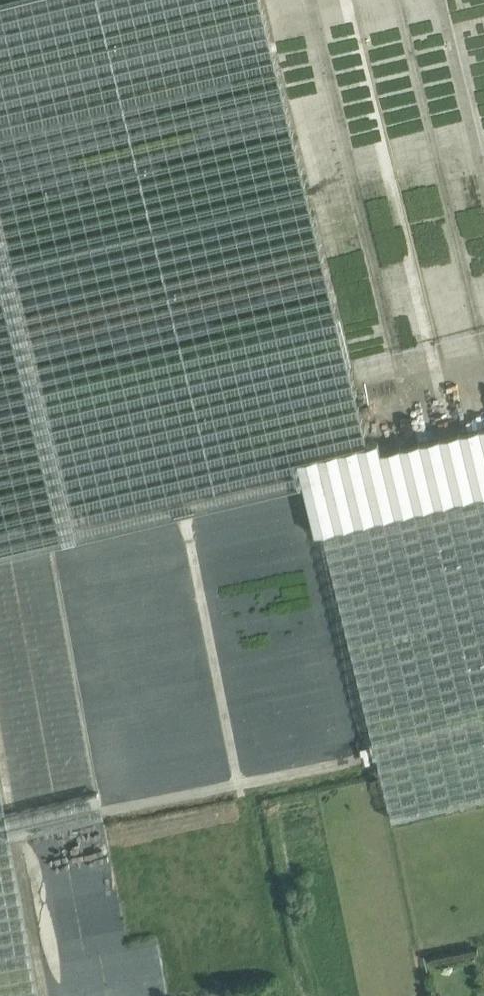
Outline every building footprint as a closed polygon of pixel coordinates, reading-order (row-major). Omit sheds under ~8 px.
[(49,547),(303,486),(315,535),(318,535),(325,533),(384,776),(395,820),(483,799),(483,426),(380,451),(377,442),(366,444),(310,212),(304,186),(259,0),(11,0),(0,3),(0,558),(49,547)] [(9,843),(8,841),(104,818),(99,792),(5,814),(0,786),(0,844),(9,843)] [(0,844),(0,995),(37,995),(9,843),(0,844)]
